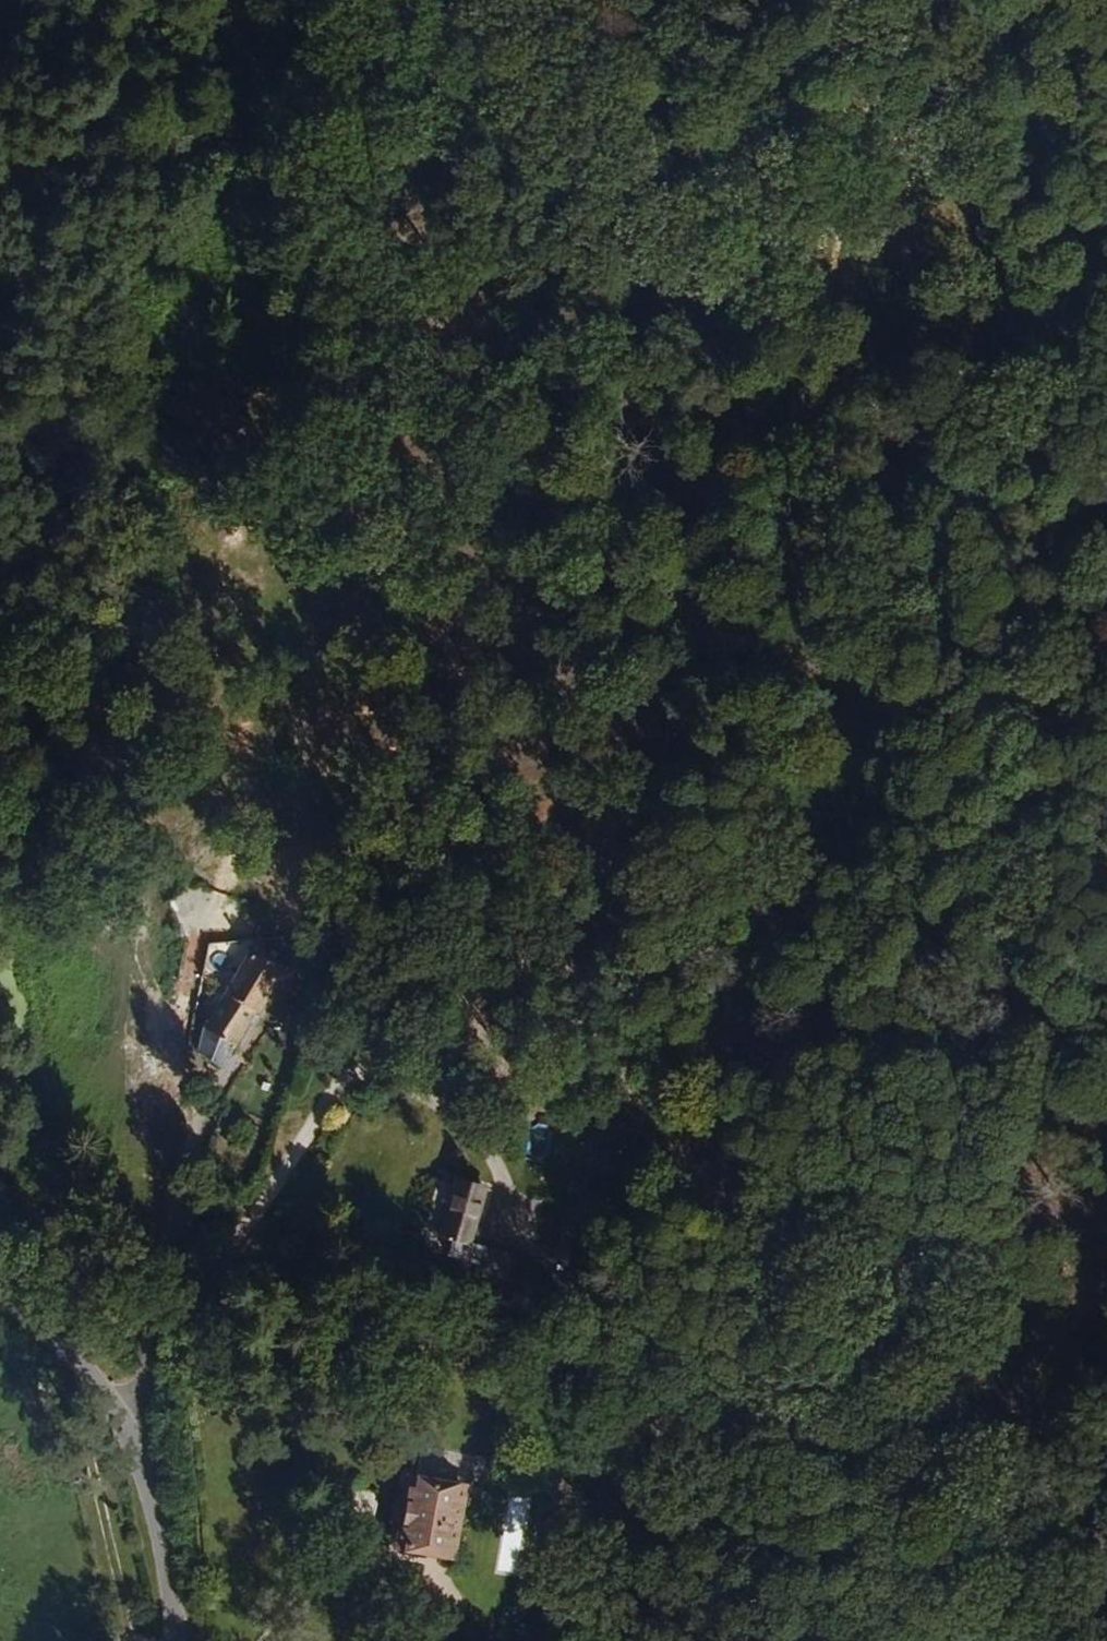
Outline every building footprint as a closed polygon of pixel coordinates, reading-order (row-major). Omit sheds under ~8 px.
[(250,1022),(277,975),(241,955),(246,945),(197,948),(193,967),(206,975),(200,985),(207,989),(194,1012),(204,1019),(184,1057),(212,1073),(245,1020),(250,1022)] [(206,975),(193,967),(191,978),(200,985),(206,975)] [(583,1206),(587,1190),(572,1187),(569,1203),(583,1206)] [(467,1253),(484,1199),(452,1190),(435,1244),(451,1249),(445,1267),(475,1276),(481,1257),(467,1253)] [(579,1225),(583,1206),(569,1203),(565,1222),(579,1225)] [(574,1246),(579,1225),(565,1222),(560,1243),(574,1246)] [(572,1257),(574,1246),(560,1243),(558,1254),(572,1257)] [(569,1273),(572,1257),(558,1254),(554,1270),(569,1273)] [(446,1550),(458,1481),(405,1473),(404,1483),(391,1482),(385,1528),(397,1530),(395,1541),(446,1550)] [(509,1491),(493,1573),(517,1577),(532,1495),(509,1491)]
